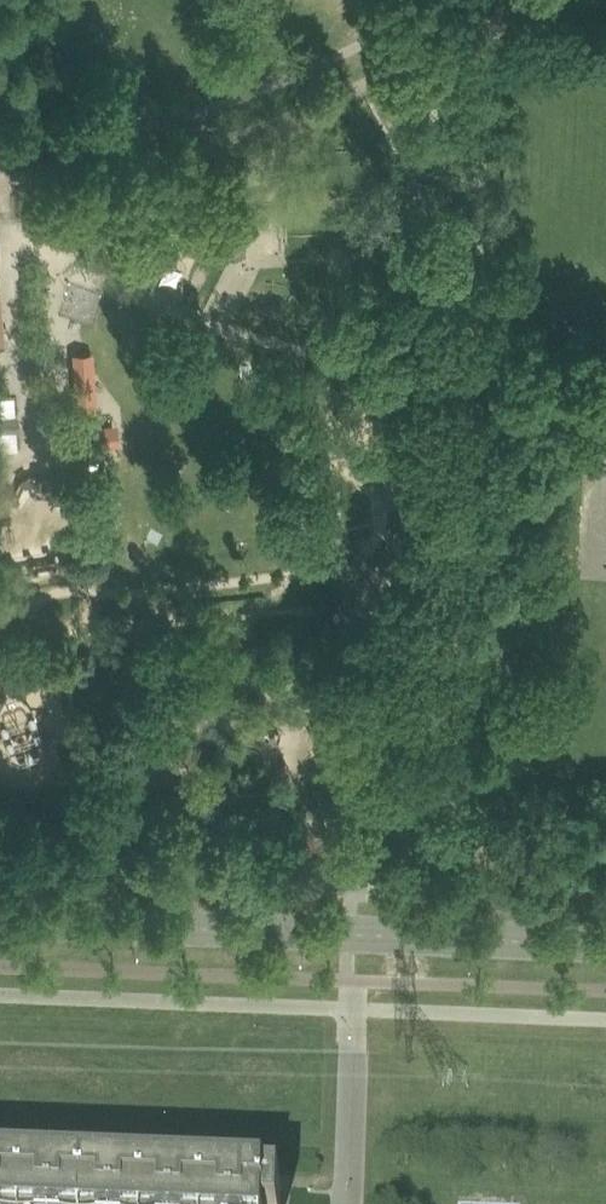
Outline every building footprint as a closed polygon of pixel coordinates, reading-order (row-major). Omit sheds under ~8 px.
[(73,352),(76,409),(95,408),(92,351),(73,352)] [(0,416),(0,430),(0,431),(15,430),(14,415),(0,416)] [(10,680),(8,749),(29,750),(29,744),(44,745),(44,725),(30,725),(31,681),(10,680)] [(280,1190),(0,1179),(0,1203),(279,1203),(280,1190)]
